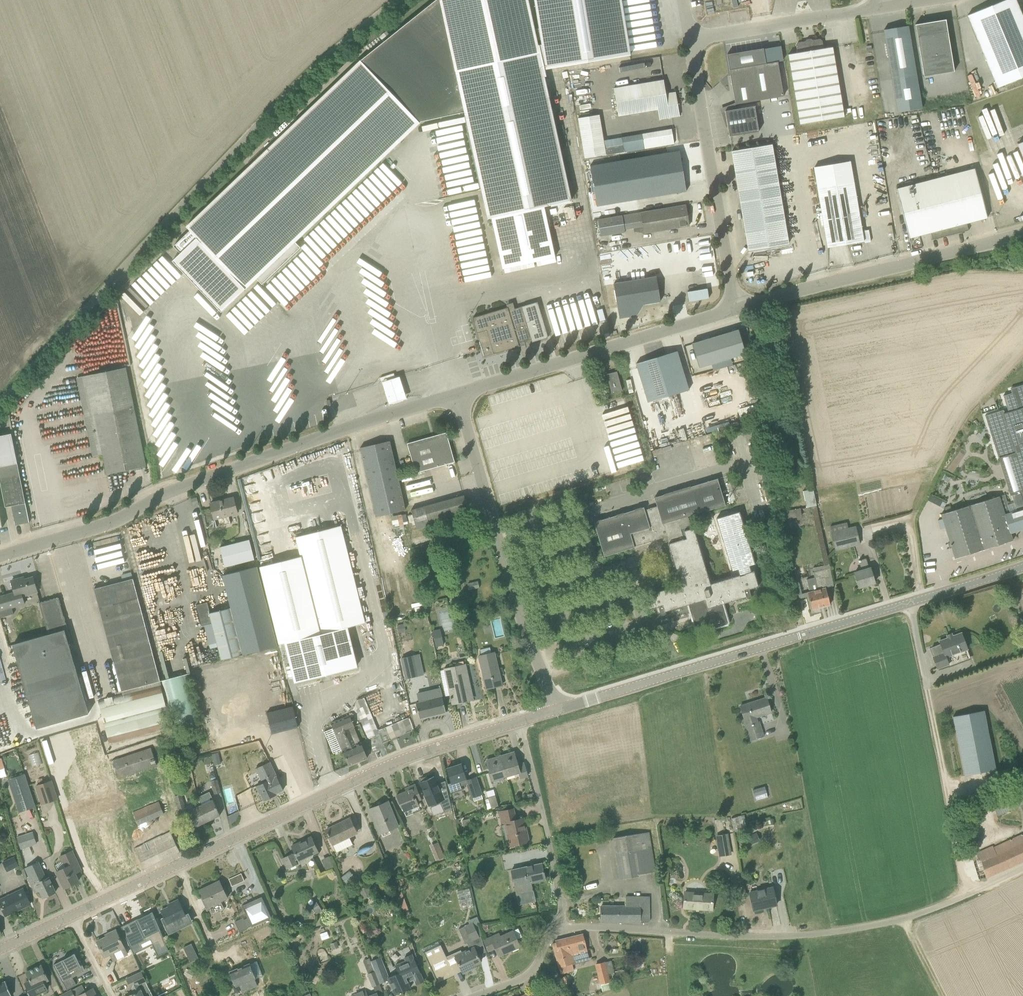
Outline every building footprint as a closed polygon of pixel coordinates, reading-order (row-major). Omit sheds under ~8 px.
[(543,70),(534,29),(528,0),(436,0),(360,61),(187,227),(190,230),(174,246),(181,253),(173,260),(222,312),(257,278),(262,284),(301,247),(295,241),(421,121),(465,112),(488,219),(492,218),(503,269),(555,257),(544,206),(572,200),(543,70)] [(543,70),(630,55),(621,0),(535,0),(539,28),(534,29),(543,70)] [(998,88),(1022,78),(1022,16),(1016,0),(1004,0),(968,15),(998,88)] [(916,25),(924,77),(954,72),(946,20),(947,20),(947,19),(915,25),(916,25)] [(908,26),(884,30),(892,80),(898,113),(922,109),(917,76),(908,26)] [(844,117),(832,47),(824,48),(822,41),(820,39),(813,40),(811,42),(807,43),(805,42),(798,43),(796,45),(797,53),(789,54),(800,124),(844,117)] [(727,55),(730,70),(736,104),(784,96),(778,62),(769,63),(766,64),(763,49),(727,55)] [(619,75),(646,71),(644,59),(617,63),(619,75)] [(613,65),(584,67),(584,77),(613,76),(613,65)] [(574,71),(570,72),(575,95),(580,94),(574,71)] [(660,119),(680,116),(676,92),(666,94),(664,80),(654,82),(614,88),(619,116),(658,109),(660,119)] [(755,106),(725,111),(729,137),(759,131),(755,106)] [(599,115),(578,118),(585,158),(605,155),(599,115)] [(988,218),(962,120),(884,141),(909,238),(935,231),(937,239),(964,231),(962,224),(988,218)] [(672,129),(622,137),(625,152),(674,144),(672,129)] [(732,151),(749,250),(789,244),(772,144),(732,151)] [(657,196),(687,191),(680,151),(590,166),(599,219),(622,215),(659,209),(657,196)] [(817,188),(824,228),(844,225),(847,244),(864,241),(854,181),(817,188)] [(625,229),(644,226),(645,233),(689,226),(686,205),(641,212),(622,216),(625,229)] [(555,211),(558,220),(565,218),(563,209),(555,211)] [(599,219),(598,219),(601,237),(625,232),(625,229),(622,216),(622,215),(599,219)] [(614,284),(618,307),(620,318),(637,315),(644,304),(661,301),(656,276),(614,284)] [(707,288),(688,292),(690,301),(709,298),(707,288)] [(532,342),(548,337),(538,302),(515,309),(514,306),(473,318),(484,357),(520,346),(519,343),(531,339),(532,342)] [(746,353),(739,329),(692,343),(699,368),(746,353)] [(689,390),(677,351),(636,363),(648,402),(689,390)] [(126,367),(77,377),(93,456),(103,454),(107,474),(146,466),(126,367)] [(612,393),(622,390),(617,371),(606,374),(612,393)] [(1021,404),(1022,408),(1018,409),(1016,403),(1007,406),(1009,412),(1005,413),(1003,410),(986,415),(997,450),(1006,447),(1009,455),(1002,458),(1009,482),(978,492),(981,502),(999,496),(1005,515),(1010,513),(1004,494),(1019,490),(1022,501),(1022,404),(1021,404)] [(742,425),(758,420),(755,410),(739,414),(742,425)] [(447,432),(407,443),(416,473),(455,462),(447,432)] [(16,525),(29,522),(17,463),(11,434),(0,436),(0,477),(6,506),(12,505),(16,525)] [(390,441),(361,447),(376,517),(406,510),(390,441)] [(710,452),(698,454),(700,465),(712,463),(710,452)] [(752,571),(740,575),(711,584),(694,528),(692,528),(688,516),(726,505),(718,478),(654,497),(657,506),(645,510),(644,507),(594,522),(604,556),(635,547),(635,546),(669,536),(671,543),(669,543),(681,584),(645,595),(650,610),(658,607),(660,613),(661,614),(662,615),(663,615),(664,615),(664,614),(665,614),(665,613),(665,611),(690,604),(692,612),(690,615),(694,628),(697,629),(712,625),(713,627),(716,629),(729,625),(730,622),(724,603),(746,596),(747,597),(748,598),(749,598),(750,598),(751,597),(751,596),(751,595),(749,589),(759,586),(754,571),(752,571)] [(814,489),(812,489),(803,491),(806,507),(817,505),(814,489)] [(470,514),(464,495),(462,495),(424,506),(430,525),(470,514)] [(955,559),(1013,541),(1010,532),(1022,528),(1022,509),(1010,513),(1005,515),(999,496),(981,502),(941,514),(955,559)] [(234,497),(210,503),(214,519),(238,513),(234,497)] [(738,569),(740,575),(752,571),(750,565),(755,564),(740,512),(716,519),(719,528),(732,570),(738,569)] [(396,526),(407,522),(404,513),(393,517),(396,526)] [(296,536),(301,556),(260,566),(280,643),(286,642),(295,681),(358,666),(348,627),(365,623),(341,525),(296,536)] [(856,527),(832,533),(836,550),(860,544),(856,527)] [(251,539),(222,546),(227,566),(256,558),(251,539)] [(859,587),(875,583),(870,568),(869,568),(866,558),(859,560),(862,570),(855,573),(859,587)] [(243,654),(277,646),(257,566),(223,575),(231,607),(243,654)] [(818,589),(809,592),(808,592),(812,609),(830,605),(826,587),(834,585),(830,568),(813,572),(815,577),(814,577),(818,589)] [(23,596),(37,592),(33,577),(20,581),(19,578),(12,580),(15,592),(0,597),(0,614),(1,617),(14,614),(12,607),(25,603),(23,596)] [(160,681),(133,578),(95,588),(122,691),(160,681)] [(65,629),(69,644),(71,643),(59,597),(40,603),(48,634),(65,629)] [(213,623),(210,613),(207,602),(197,605),(202,626),(213,623)] [(243,654),(231,607),(210,613),(213,623),(222,660),(243,654)] [(435,645),(443,645),(442,628),(433,629),(435,645)] [(89,713),(69,644),(65,629),(48,634),(23,642),(13,645),(37,728),(89,713)] [(967,649),(961,633),(952,636),(952,637),(949,638),(940,641),(941,644),(930,648),(937,668),(949,664),(946,657),(967,649)] [(487,688),(502,685),(495,652),(479,656),(487,688)] [(407,682),(418,679),(413,656),(402,659),(407,682)] [(445,668),(453,704),(470,700),(468,693),(472,692),(466,664),(445,668)] [(200,722),(187,674),(162,680),(175,729),(200,722)] [(161,685),(123,694),(99,700),(110,745),(172,728),(161,685)] [(420,718),(446,712),(441,692),(422,696),(421,694),(414,695),(420,718)] [(767,698),(740,706),(745,720),(752,740),(764,736),(760,721),(757,722),(755,717),(771,712),(767,698)] [(365,699),(358,702),(365,716),(361,718),(367,731),(377,727),(365,699)] [(272,733),(298,727),(293,706),(267,713),(272,733)] [(996,769),(984,710),(953,716),(965,775),(996,769)] [(344,751),(349,765),(367,758),(361,743),(354,727),(350,715),(332,723),(336,733),(335,734),(342,752),(344,751)] [(386,724),(390,737),(414,731),(410,718),(386,724)] [(152,748),(112,758),(116,776),(157,766),(152,748)] [(275,750),(270,752),(281,776),(286,774),(275,750)] [(33,766),(43,763),(40,751),(30,754),(33,766)] [(211,754),(214,765),(220,763),(218,752),(211,754)] [(514,752),(501,756),(507,775),(519,772),(521,778),(528,776),(524,763),(518,764),(514,752)] [(507,775),(501,756),(487,760),(493,780),(507,775)] [(276,793),(284,790),(277,776),(270,761),(256,768),(263,783),(256,786),(260,793),(261,793),(264,800),(273,796),(272,795),(275,794),(276,795),(276,793)] [(467,780),(461,764),(447,769),(452,782),(447,783),(450,793),(460,790),(459,789),(462,788),(462,786),(467,784),(468,784),(467,780)] [(20,811),(36,806),(25,774),(9,779),(20,811)] [(450,801),(446,785),(446,786),(440,789),(435,776),(428,779),(427,776),(421,779),(422,781),(420,782),(429,806),(443,800),(444,803),(450,801)] [(476,777),(467,780),(468,784),(467,784),(472,798),(482,794),(476,777)] [(215,794),(221,793),(217,779),(212,780),(215,794)] [(42,804),(58,799),(52,780),(36,786),(42,804)] [(411,808),(413,812),(413,813),(421,810),(420,807),(422,806),(420,799),(421,798),(415,784),(409,787),(410,789),(397,795),(401,805),(404,811),(411,808)] [(757,799),(768,796),(765,786),(754,788),(757,799)] [(990,800),(998,816),(1018,806),(1010,791),(990,800)] [(185,807),(181,794),(176,796),(179,809),(185,807)] [(491,808),(499,805),(496,795),(489,797),(491,808)] [(213,799),(201,805),(208,821),(220,815),(213,799)] [(398,825),(388,801),(371,808),(380,832),(398,825)] [(137,822),(164,815),(160,802),(133,809),(137,822)] [(186,806),(196,826),(208,821),(201,805),(195,808),(192,803),(186,806)] [(516,820),(513,808),(500,811),(503,824),(505,823),(510,845),(529,841),(527,831),(525,831),(522,818),(516,820)] [(745,815),(733,816),(734,826),(745,825),(745,815)] [(329,835),(333,843),(337,850),(351,843),(348,836),(356,832),(350,818),(327,829),(328,833),(327,833),(329,836),(329,835)] [(143,868),(180,852),(171,830),(133,846),(143,868)] [(649,831),(623,836),(613,838),(620,879),(639,876),(638,874),(656,871),(654,861),(649,831)] [(21,848),(27,847),(36,844),(32,832),(18,837),(21,848)] [(728,833),(716,835),(720,856),(732,854),(728,833)] [(1022,862),(1022,835),(1022,834),(977,850),(980,859),(973,862),(978,877),(1022,862)] [(750,844),(746,836),(741,839),(744,846),(750,844)] [(296,860),(298,859),(299,861),(318,851),(311,837),(292,846),(296,854),(293,855),(292,854),(282,858),(286,867),(287,869),(298,864),(296,860)] [(125,839),(105,844),(108,854),(128,849),(125,839)] [(430,845),(437,858),(443,855),(436,842),(430,845)] [(68,866),(65,867),(57,871),(65,888),(79,881),(75,873),(82,870),(73,851),(60,857),(63,862),(65,861),(68,866)] [(8,871),(19,866),(15,857),(3,862),(8,871)] [(44,898),(56,892),(48,877),(46,878),(38,862),(26,867),(30,876),(28,877),(35,892),(40,890),(44,898)] [(546,880),(542,863),(512,870),(517,894),(534,891),(533,889),(531,883),(546,880)] [(200,890),(208,907),(209,907),(208,906),(219,900),(219,902),(228,898),(220,880),(211,884),(211,886),(201,891),(200,890)] [(768,907),(777,905),(772,880),(762,882),(764,889),(750,893),(754,910),(755,909),(755,908),(768,906),(768,907)] [(31,904),(24,889),(0,900),(0,903),(6,916),(14,912),(14,911),(17,909),(17,910),(31,904)] [(685,892),(684,908),(712,910),(713,894),(685,892)] [(640,921),(649,921),(649,897),(626,897),(626,906),(601,906),(601,921),(640,921)] [(271,919),(262,899),(242,908),(241,906),(247,920),(244,921),(243,919),(235,923),(240,934),(248,930),(247,929),(251,927),(252,928),(271,919)] [(186,915),(179,900),(171,903),(172,905),(161,911),(159,906),(152,909),(156,916),(162,913),(164,917),(162,918),(165,924),(167,923),(167,924),(174,921),(174,922),(176,923),(177,923),(178,923),(179,923),(180,922),(181,921),(182,920),(182,919),(181,917),(186,915)] [(158,924),(153,913),(138,920),(138,919),(128,924),(133,933),(126,936),(130,945),(133,950),(141,947),(139,943),(152,937),(155,943),(159,941),(162,947),(167,945),(158,924)] [(465,926),(471,941),(479,937),(472,923),(465,926)] [(97,941),(105,957),(110,954),(125,948),(130,945),(126,936),(122,927),(110,932),(111,934),(97,941)] [(499,956),(520,947),(513,931),(500,937),(499,934),(484,941),(489,951),(496,948),(499,956)] [(589,959),(583,933),(556,940),(556,942),(553,943),(560,972),(574,968),(572,963),(575,962),(589,959)] [(459,964),(463,972),(471,969),(470,967),(481,961),(475,947),(470,949),(462,953),(461,950),(446,957),(443,950),(426,958),(437,982),(438,982),(438,981),(454,974),(451,967),(459,964)] [(191,962),(199,958),(195,951),(187,955),(191,962)] [(73,977),(85,971),(76,953),(54,964),(64,982),(68,989),(76,985),(73,977)] [(403,971),(389,977),(388,977),(396,994),(400,992),(400,993),(402,992),(411,988),(408,981),(414,979),(417,984),(424,981),(412,954),(405,957),(406,961),(400,963),(403,971)] [(381,956),(370,960),(375,971),(385,967),(381,956)] [(230,971),(236,986),(240,985),(242,992),(258,985),(255,979),(263,976),(257,961),(230,971)] [(30,980),(25,983),(32,995),(35,995),(48,990),(45,982),(49,980),(42,965),(27,972),(30,980)] [(141,971),(127,979),(131,988),(146,981),(141,971)] [(373,986),(380,984),(375,971),(368,974),(373,986)] [(607,972),(598,974),(601,983),(609,981),(607,972)] [(0,985),(0,995),(12,995),(6,982),(0,985)] [(79,995),(98,995),(93,988),(79,995)]
